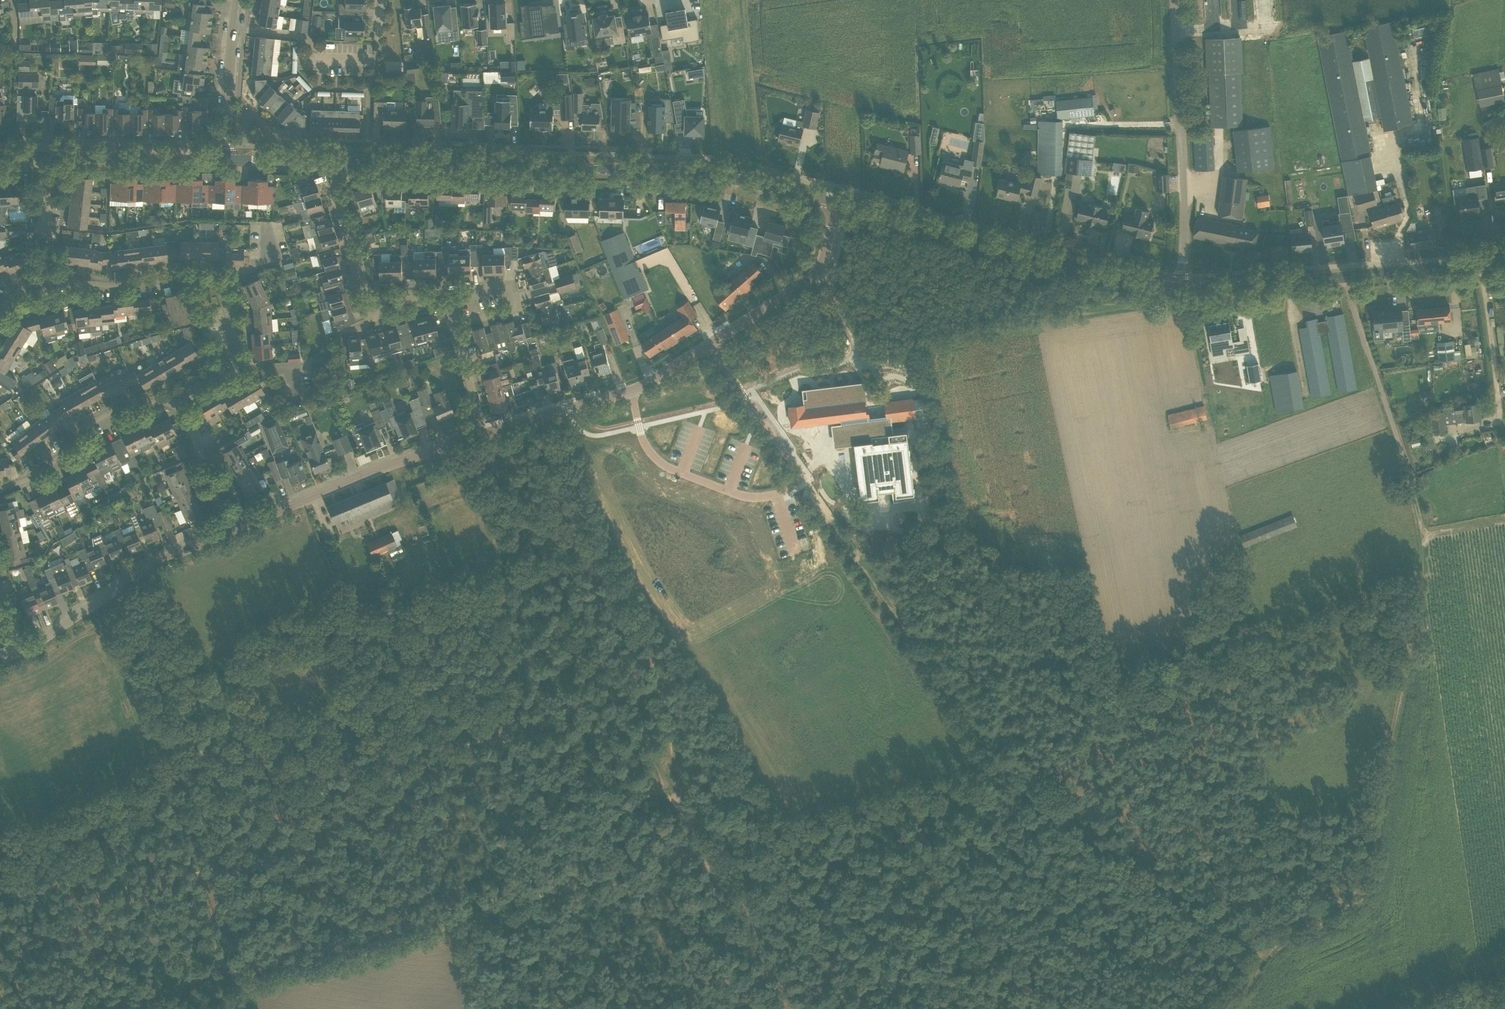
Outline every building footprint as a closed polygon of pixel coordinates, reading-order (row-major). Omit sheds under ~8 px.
[(9,10),(9,0),(8,0),(1,1),(1,0),(0,0),(0,12),(9,10)] [(17,3),(19,16),(23,16),(30,15),(30,19),(31,22),(41,22),(41,18),(39,0),(29,0),(29,2),(17,3)] [(41,18),(41,22),(51,21),(50,17),(50,13),(57,13),(56,1),(49,2),(49,0),(39,0),(41,18)] [(56,1),(57,13),(58,13),(58,20),(66,20),(66,16),(75,15),(74,0),(64,0),(64,1),(56,1)] [(75,15),(85,14),(84,11),(91,10),(91,6),(91,0),(74,0),(75,15)] [(91,16),(97,16),(99,14),(99,10),(106,10),(108,10),(109,0),(91,0),(91,6),(91,10),(91,14),(91,16)] [(108,10),(118,11),(120,19),(125,19),(126,0),(109,0),(108,10)] [(143,12),(144,0),(126,0),(125,19),(133,19),(133,11),(143,12)] [(143,17),(143,12),(153,12),(153,9),(161,9),(161,7),(161,0),(144,0),(143,12),(143,17)] [(191,10),(189,10),(187,20),(211,23),(212,13),(205,12),(206,0),(193,0),(191,10)] [(352,15),(353,9),(364,9),(364,0),(345,0),(345,4),(339,3),(338,15),(352,15)] [(260,13),(277,16),(279,4),(262,1),(260,13)] [(479,26),(478,18),(479,18),(479,11),(477,11),(477,3),(461,4),(464,27),(479,26)] [(515,38),(514,22),(506,23),(506,18),(507,18),(507,11),(506,11),(506,3),(490,4),(491,27),(506,26),(506,39),(515,38)] [(523,21),(520,21),(521,30),(531,29),(532,36),(545,35),(545,30),(549,29),(550,33),(559,32),(557,14),(543,16),(542,6),(542,4),(529,5),(529,4),(521,5),(523,21)] [(447,30),(448,38),(459,37),(457,17),(451,18),(450,5),(435,6),(437,31),(447,30)] [(413,7),(404,8),(405,18),(405,19),(405,26),(406,26),(406,27),(415,26),(415,24),(422,24),(423,27),(430,26),(429,13),(422,14),(421,8),(413,9),(413,7)] [(668,24),(660,25),(663,40),(682,36),(683,42),(699,40),(698,18),(687,20),(685,9),(666,12),(668,24)] [(258,13),(257,18),(259,18),(259,19),(258,24),(275,27),(276,27),(277,16),(260,13),(258,13)] [(584,23),(582,13),(567,14),(568,23),(563,23),(566,46),(574,46),(573,39),(585,37),(585,32),(587,32),(586,23),(584,23)] [(601,17),(594,19),(597,36),(613,33),(614,44),(626,42),(623,25),(616,26),(614,15),(607,16),(607,14),(600,15),(601,17)] [(641,14),(634,15),(635,17),(628,18),(630,35),(652,32),(649,15),(641,16),(641,14)] [(312,15),(311,26),(321,27),(322,16),(312,15)] [(352,15),(338,15),(338,27),(344,28),(344,39),(353,39),(354,35),(363,35),(363,33),(364,33),(364,28),(363,28),(363,22),(352,22),(352,15)] [(302,19),(297,19),(295,31),(307,32),(308,20),(302,19)] [(211,23),(187,20),(186,30),(190,30),(189,37),(200,39),(201,32),(209,33),(211,23)] [(1371,155),(1371,153),(1376,152),(1374,143),(1369,144),(1365,120),(1382,117),(1385,130),(1397,128),(1413,121),(1394,20),(1365,26),(1371,57),(1353,61),(1347,29),(1318,35),(1349,194),(1377,189),(1370,155),(1371,155)] [(478,45),(487,45),(486,28),(477,29),(478,45)] [(161,34),(160,42),(168,43),(169,35),(166,35),(161,34)] [(663,55),(659,35),(651,37),(654,57),(663,55)] [(1211,127),(1221,126),(1243,126),(1240,73),(1243,73),(1241,36),(1205,38),(1206,73),(1209,73),(1211,127)] [(184,44),(183,54),(206,57),(208,47),(199,46),(200,39),(189,37),(188,44),(184,44)] [(253,49),(273,51),(274,39),(256,37),(255,41),(254,41),(253,49)] [(60,43),(50,42),(51,51),(61,51),(60,43)] [(108,42),(92,42),(92,52),(92,54),(107,55),(108,42)] [(141,53),(142,48),(142,44),(125,43),(124,52),(141,53)] [(142,48),(141,53),(157,54),(157,43),(146,43),(146,48),(142,48)] [(272,63),(273,51),(253,49),(253,57),(254,57),(253,61),(272,63)] [(79,54),(79,63),(87,63),(87,54),(86,54),(79,54)] [(185,64),(184,72),(196,73),(196,66),(205,67),(206,57),(183,54),(182,64),(185,64)] [(19,60),(18,71),(29,71),(30,61),(19,60)] [(525,60),(517,60),(518,69),(525,69),(525,60)] [(271,75),(272,63),(253,61),(253,65),(252,65),(251,73),(271,75)] [(385,71),(401,70),(400,61),(385,62),(385,71)] [(407,74),(419,72),(418,62),(405,64),(407,74)] [(648,80),(650,87),(659,85),(655,66),(639,69),(641,81),(648,80)] [(703,68),(688,71),(689,78),(704,76),(703,68)] [(607,81),(608,87),(632,82),(630,69),(601,75),(603,82),(607,81)] [(1480,107),(1504,101),(1498,69),(1473,74),(1480,107)] [(175,80),(174,93),(175,93),(180,93),(179,97),(194,97),(196,83),(203,84),(204,74),(196,73),(184,72),(181,71),(180,81),(176,80),(175,80)] [(509,71),(507,71),(507,80),(516,80),(515,71),(509,71)] [(447,72),(435,72),(437,82),(447,82),(447,72)] [(568,73),(557,73),(557,83),(568,82),(568,73)] [(19,74),(18,87),(24,87),(24,96),(23,111),(29,111),(36,111),(36,101),(37,96),(32,96),(32,87),(38,88),(38,74),(29,74),(19,74)] [(264,79),(254,79),(255,91),(252,95),(258,101),(259,100),(262,103),(274,90),(265,81),(267,80),(266,78),(264,79)] [(308,91),(311,88),(303,80),(300,83),(308,91)] [(165,85),(156,88),(158,95),(168,92),(165,85)] [(274,90),(262,103),(266,106),(265,107),(271,112),(290,91),(286,87),(279,94),(274,90)] [(292,89),(290,91),(271,112),(277,118),(278,117),(281,120),(293,107),(288,102),(296,92),(292,89)] [(452,104),(451,126),(466,127),(466,117),(473,118),(484,118),(484,119),(485,119),(484,90),(483,90),(466,90),(466,97),(466,105),(456,105),(452,104)] [(574,93),(574,112),(574,114),(574,124),(575,124),(575,122),(583,122),(582,129),(599,129),(599,117),(603,117),(601,103),(599,103),(592,103),(592,104),(583,104),(583,93),(574,93)] [(573,119),(571,94),(560,94),(561,103),(561,115),(561,119),(573,119)] [(60,98),(60,100),(56,100),(55,111),(55,121),(63,121),(63,118),(73,118),(73,108),(73,104),(77,104),(77,98),(74,95),(63,95),(60,98)] [(495,117),(495,127),(511,127),(511,122),(518,122),(517,96),(509,95),(509,101),(497,100),(496,100),(496,103),(495,117)] [(430,124),(432,124),(433,113),(439,113),(439,114),(440,114),(438,97),(437,97),(438,100),(427,100),(425,101),(416,101),(417,101),(416,109),(415,109),(415,110),(416,110),(416,124),(423,124),(424,126),(429,126),(430,124)] [(1056,101),(1058,118),(1094,114),(1092,97),(1056,101)] [(83,132),(95,133),(95,113),(87,113),(87,108),(85,108),(85,100),(84,98),(77,98),(77,104),(77,125),(78,125),(78,122),(83,122),(83,132)] [(649,102),(647,131),(650,131),(663,131),(663,121),(674,122),(670,98),(665,98),(664,106),(649,105),(649,102)] [(685,99),(673,101),(677,123),(683,122),(685,122),(685,132),(685,134),(687,134),(687,135),(688,135),(688,134),(691,134),(691,135),(691,134),(704,134),(704,116),(695,116),(695,112),(687,112),(686,108),(685,99)] [(386,101),(374,101),(373,101),(373,118),(383,119),(382,128),(404,128),(405,118),(405,110),(386,110),(386,101)] [(112,108),(112,123),(118,123),(118,133),(130,133),(130,113),(130,105),(130,102),(118,102),(118,108),(112,108)] [(613,108),(613,123),(616,123),(616,130),(629,130),(629,128),(629,117),(638,116),(636,102),(630,103),(630,102),(621,102),(621,108),(613,108)] [(96,105),(96,113),(95,113),(95,133),(106,133),(106,123),(112,123),(112,108),(105,108),(105,105),(96,105)] [(165,114),(165,134),(176,134),(176,124),(182,124),(182,127),(182,106),(182,110),(172,109),(172,114),(165,114)] [(182,106),(182,127),(182,121),(188,121),(188,131),(200,131),(200,122),(203,122),(203,111),(193,111),(192,111),(192,106),(182,106)] [(531,109),(530,129),(540,129),(540,130),(548,130),(548,129),(553,129),(554,110),(539,109),(535,106),(532,109),(531,109)] [(293,107),(281,120),(285,123),(284,124),(290,129),(294,126),(305,126),(305,116),(305,114),(304,113),(302,115),(293,107)] [(130,113),(130,133),(141,134),(141,124),(147,124),(147,109),(138,109),(137,113),(130,113)] [(153,134),(165,134),(165,114),(157,114),(157,109),(147,109),(147,124),(153,124),(153,134)] [(311,110),(310,113),(310,120),(310,130),(319,130),(319,129),(322,129),(323,110),(311,110)] [(335,110),(323,110),(322,129),(326,129),(326,130),(334,130),(335,110)] [(347,111),(335,110),(334,130),(343,130),(343,129),(346,129),(347,111)] [(818,118),(819,113),(807,110),(804,122),(797,120),(795,127),(783,124),(781,130),(779,140),(779,139),(790,142),(799,145),(804,125),(816,128),(818,118)] [(347,111),(346,129),(350,130),(350,131),(359,131),(359,111),(347,111)] [(1484,122),(1489,133),(1503,127),(1498,116),(1484,122)] [(1062,122),(1038,122),(1038,174),(1061,175),(1062,122)] [(1238,171),(1275,167),(1270,126),(1233,131),(1238,171)] [(934,127),(931,136),(937,138),(940,128),(934,127)] [(921,153),(920,135),(919,135),(919,128),(911,128),(911,135),(912,154),(921,153)] [(444,129),(444,140),(469,141),(469,130),(444,129)] [(1067,156),(1065,172),(1091,175),(1092,159),(1095,136),(1070,133),(1067,156)] [(1195,170),(1205,170),(1214,169),(1213,133),(1194,134),(1195,170)] [(1482,168),(1478,137),(1463,139),(1467,171),(1482,168)] [(981,165),(984,142),(975,140),(972,161),(972,164),(973,164),(981,165)] [(903,171),(908,152),(896,149),(895,153),(885,151),(886,146),(877,144),(874,159),(875,157),(882,159),(881,165),(903,171)] [(1490,147),(1481,148),(1484,168),(1493,167),(1490,147)] [(1027,163),(1033,156),(1027,151),(1022,159),(1027,163)] [(942,170),(939,180),(946,181),(946,182),(952,183),(959,185),(961,177),(969,179),(971,170),(972,168),(973,164),(972,164),(972,161),(967,160),(965,165),(945,160),(943,164),(942,170)] [(1127,172),(1127,163),(1115,162),(1114,170),(1127,172)] [(1130,165),(1129,171),(1138,173),(1139,166),(1130,165)] [(1168,173),(1156,174),(1157,191),(1169,191),(1168,173)] [(999,178),(999,179),(996,189),(998,191),(996,196),(1004,198),(1006,197),(1017,200),(1020,189),(1027,190),(1026,193),(1037,196),(1041,177),(1031,175),(1028,184),(1016,181),(1015,182),(999,178)] [(1217,216),(1242,219),(1248,179),(1223,175),(1217,216)] [(73,176),(72,189),(91,191),(92,178),(73,176)] [(110,192),(110,200),(110,205),(126,205),(127,177),(117,177),(117,182),(110,182),(110,192)] [(136,200),(143,200),(143,183),(136,183),(136,178),(127,177),(126,205),(136,205),(136,200)] [(143,200),(159,201),(160,178),(150,178),(150,183),(143,183),(143,200)] [(173,201),(176,201),(176,183),(169,183),(169,178),(160,178),(159,201),(160,201),(160,206),(170,206),(173,203),(173,201)] [(176,201),(192,201),(192,179),(183,178),(182,184),(176,183),(176,201)] [(192,179),(192,201),(208,202),(209,184),(202,184),(202,179),(192,179)] [(224,202),(225,179),(215,179),(215,184),(209,184),(208,202),(224,202)] [(225,179),(224,202),(241,202),(241,185),(234,185),(234,179),(225,179)] [(241,185),(241,202),(257,203),(258,180),(248,180),(248,185),(241,185)] [(258,180),(257,203),(274,203),(274,195),(274,185),(267,185),(267,180),(258,180)] [(292,202),(293,204),(319,196),(316,184),(308,186),(306,181),(293,184),(296,194),(295,194),(292,202)] [(459,202),(459,189),(450,189),(450,184),(437,183),(437,193),(437,198),(452,199),(452,202),(459,202)] [(1298,183),(1286,184),(1288,206),(1300,205),(1298,183)] [(467,189),(459,189),(459,202),(465,202),(465,199),(480,199),(480,194),(480,184),(467,184),(467,189)] [(12,204),(22,203),(22,196),(23,196),(23,185),(12,186),(12,187),(0,188),(0,205),(12,204)] [(489,204),(507,204),(507,196),(503,196),(504,185),(490,185),(489,195),(489,204)] [(1459,205),(1460,217),(1480,214),(1478,201),(1479,201),(1477,185),(1452,189),(1455,205),(1459,205)] [(1494,187),(1496,206),(1504,204),(1504,185),(1494,187)] [(354,206),(356,212),(357,216),(378,210),(371,186),(356,191),(360,204),(354,206)] [(386,187),(386,198),(387,198),(387,206),(394,206),(394,212),(405,212),(405,200),(402,200),(402,197),(402,187),(386,187)] [(428,204),(428,188),(410,187),(410,204),(428,204)] [(72,189),(70,201),(89,203),(91,191),(72,189)] [(1377,190),(1373,191),(1356,196),(1360,208),(1381,202),(1377,190)] [(1386,197),(1382,198),(1384,207),(1385,207),(1389,223),(1403,219),(1398,203),(1397,203),(1395,194),(1392,195),(1391,191),(1385,193),(1386,197)] [(533,212),(534,199),(525,199),(525,194),(512,193),(511,203),(511,208),(526,209),(526,212),(533,212)] [(543,199),(534,199),(533,212),(540,212),(540,209),(555,210),(556,195),(543,194),(543,199)] [(1268,194),(1257,196),(1259,208),(1271,206),(1268,194)] [(301,212),(303,220),(316,216),(314,211),(323,208),(319,196),(293,204),(293,206),(298,210),(299,213),(301,212)] [(566,209),(566,215),(589,216),(589,209),(589,199),(577,199),(577,198),(573,198),(573,199),(566,199),(566,209)] [(601,199),(601,209),(600,216),(623,217),(624,200),(601,199)] [(69,214),(88,216),(89,203),(70,201),(69,214)] [(666,201),(666,211),(674,211),(675,211),(675,229),(686,229),(686,221),(686,201),(666,201)] [(1089,222),(1089,223),(1097,225),(1097,224),(1106,226),(1108,216),(1110,210),(1101,208),(1102,206),(1089,203),(1089,205),(1080,202),(1076,219),(1089,222)] [(1381,202),(1368,206),(1370,211),(1374,227),(1389,223),(1385,207),(1384,207),(1382,207),(1381,202)] [(1434,214),(1437,214),(1439,229),(1447,227),(1445,213),(1443,203),(1432,205),(1434,214)] [(704,205),(702,205),(700,213),(700,214),(702,214),(700,221),(705,223),(704,224),(714,227),(716,227),(717,226),(721,209),(704,205)] [(1121,230),(1130,232),(1134,233),(1134,235),(1142,237),(1142,235),(1150,237),(1151,231),(1154,229),(1153,226),(1154,221),(1147,219),(1149,211),(1136,208),(1134,216),(1125,214),(1121,230)] [(1307,225),(1314,224),(1312,210),(1304,211),(1307,225)] [(659,224),(663,224),(663,211),(654,211),(659,224)] [(1329,219),(1321,220),(1322,226),(1325,243),(1327,242),(1328,246),(1344,243),(1342,228),(1345,228),(1346,232),(1354,230),(1350,211),(1338,213),(1339,221),(1330,222),(1329,219)] [(730,221),(727,231),(729,232),(746,236),(744,244),(753,246),(757,234),(758,228),(750,226),(752,217),(734,212),(732,222),(730,221)] [(88,216),(69,214),(67,227),(87,229),(88,216)] [(157,214),(150,215),(151,225),(159,224),(157,214)] [(433,218),(432,228),(433,228),(440,228),(441,214),(433,214),(433,218)] [(308,218),(303,220),(304,225),(309,224),(311,229),(313,236),(318,235),(334,230),(331,218),(322,221),(321,215),(316,216),(308,218)] [(1197,218),(1193,237),(1254,249),(1258,230),(1239,227),(1240,225),(1197,217),(1197,218)] [(424,218),(424,227),(432,228),(433,218),(424,218)] [(753,246),(751,254),(756,255),(758,249),(763,250),(762,253),(770,256),(774,242),(787,246),(790,236),(783,234),(786,226),(769,221),(764,236),(757,234),(753,246)] [(1434,227),(1406,231),(1409,250),(1437,246),(1436,236),(1434,227)] [(371,228),(361,231),(363,238),(373,235),(371,228)] [(1300,229),(1291,230),(1293,252),(1311,250),(1309,234),(1301,235),(1300,229)] [(318,235),(313,236),(318,254),(331,250),(329,245),(338,242),(334,230),(318,235)] [(624,299),(646,290),(649,289),(642,271),(639,272),(623,231),(601,240),(624,299)] [(715,231),(713,239),(720,240),(722,232),(721,232),(715,231)] [(364,237),(366,243),(376,240),(374,234),(373,235),(364,237)] [(573,251),(580,248),(575,234),(567,237),(573,251)] [(184,258),(193,258),(193,239),(184,238),(184,241),(179,240),(179,247),(173,247),(173,260),(181,260),(181,258),(184,258)] [(193,239),(193,258),(195,258),(205,259),(206,241),(200,241),(200,239),(195,239),(193,239)] [(165,244),(153,245),(155,264),(163,263),(163,261),(168,261),(167,260),(173,260),(173,247),(173,241),(165,242),(165,244)] [(206,241),(205,259),(209,259),(209,260),(217,261),(218,261),(218,248),(218,241),(206,241)] [(63,262),(76,264),(78,247),(73,246),(73,245),(65,244),(63,262)] [(460,272),(460,276),(471,275),(471,272),(471,263),(477,263),(476,244),(470,244),(470,249),(459,249),(460,254),(460,272)] [(495,275),(494,250),(482,250),(482,244),(476,244),(477,263),(483,263),(483,275),(495,275)] [(153,245),(139,247),(142,264),(147,263),(147,265),(155,264),(153,245)] [(449,245),(442,245),(442,251),(443,264),(449,264),(449,276),(460,276),(460,272),(460,254),(459,249),(459,245),(449,245)] [(80,266),(88,267),(90,250),(90,248),(81,247),(78,247),(76,264),(79,264),(80,264),(80,266)] [(142,264),(139,247),(127,248),(129,266),(142,264)] [(494,250),(495,275),(505,274),(505,271),(505,259),(512,259),(511,247),(505,247),(505,253),(494,253),(494,250)] [(115,251),(109,251),(111,263),(111,268),(129,266),(127,248),(115,250),(115,251)] [(218,261),(217,261),(217,265),(230,265),(230,248),(218,248),(218,261)] [(230,248),(230,265),(243,265),(243,249),(230,248)] [(25,250),(13,254),(19,270),(31,265),(25,250)] [(91,250),(89,267),(101,268),(102,264),(111,263),(109,251),(103,252),(103,251),(91,250)] [(331,250),(318,254),(316,254),(319,264),(323,263),(325,271),(344,266),(341,255),(336,256),(336,255),(331,256),(330,251),(331,250)] [(443,264),(442,251),(435,251),(435,250),(425,251),(426,279),(437,278),(436,264),(443,264)] [(531,266),(532,271),(558,264),(554,250),(547,252),(544,250),(523,257),(526,267),(531,266)] [(415,279),(426,279),(425,251),(425,257),(414,258),(414,254),(408,254),(408,267),(414,267),(415,279)] [(380,253),(373,253),(373,257),(374,270),(380,270),(380,282),(392,282),(391,261),(381,261),(381,253),(380,253)] [(13,254),(2,258),(5,268),(7,274),(19,270),(13,254)] [(391,261),(392,282),(403,281),(402,267),(408,267),(408,254),(391,255),(391,261)] [(764,273),(757,266),(753,261),(714,296),(726,310),(753,286),(751,284),(764,273)] [(323,285),(320,286),(321,290),(321,291),(335,288),(339,286),(338,280),(343,279),(342,278),(347,277),(344,266),(325,271),(327,279),(323,280),(323,281),(322,282),(323,285)] [(534,277),(529,278),(532,289),(542,286),(548,284),(556,281),(556,279),(552,266),(549,267),(543,268),(532,271),(534,277)] [(295,267),(284,269),(288,281),(298,278),(295,267)] [(572,274),(556,279),(556,281),(556,282),(557,286),(580,279),(584,278),(581,272),(572,274)] [(243,286),(248,297),(263,290),(258,279),(243,286)] [(559,292),(576,287),(582,286),(580,279),(557,286),(559,292)] [(167,303),(162,304),(163,310),(185,304),(184,300),(185,299),(183,291),(177,293),(175,286),(169,286),(172,294),(165,296),(167,303)] [(324,301),(319,303),(321,310),(326,309),(330,308),(349,302),(346,292),(341,293),(341,292),(336,293),(335,288),(321,291),(322,293),(324,301)] [(263,290),(248,297),(253,308),(269,302),(263,290)] [(557,307),(564,305),(563,300),(560,300),(553,302),(550,294),(550,292),(543,294),(534,297),(537,307),(542,306),(543,311),(544,311),(554,308),(557,307)] [(635,302),(633,302),(636,309),(641,307),(648,304),(646,297),(645,298),(643,293),(633,297),(635,302)] [(137,300),(137,296),(124,298),(126,315),(139,313),(144,312),(143,300),(137,300)] [(111,299),(112,305),(114,322),(127,321),(126,315),(124,298),(111,299)] [(661,331),(670,346),(697,329),(692,320),(697,316),(688,301),(677,308),(683,317),(661,331)] [(269,302),(253,308),(254,319),(270,317),(269,302)] [(324,320),(329,319),(330,322),(332,331),(345,326),(343,317),(348,316),(347,315),(352,313),(349,302),(326,309),(321,310),(324,320)] [(165,316),(170,314),(174,327),(192,322),(188,308),(186,308),(185,304),(163,310),(165,316)] [(114,322),(112,305),(99,307),(101,324),(108,323),(109,329),(115,328),(114,322)] [(550,327),(561,324),(569,321),(564,305),(557,307),(554,308),(544,311),(543,311),(541,312),(544,322),(549,321),(550,327)] [(1450,306),(1416,309),(1418,324),(1451,321),(1450,306)] [(89,332),(102,331),(101,324),(99,307),(86,308),(89,332)] [(79,333),(89,332),(86,308),(74,310),(76,326),(79,333)] [(615,344),(629,339),(617,309),(603,314),(615,344)] [(1379,332),(1379,331),(1382,330),(1402,328),(1403,336),(1410,336),(1409,320),(1402,320),(1401,311),(1392,312),(1392,309),(1390,309),(1388,310),(1388,309),(1373,311),(1375,331),(1376,332),(1379,332)] [(63,311),(50,315),(56,332),(58,339),(63,337),(65,334),(63,326),(67,325),(66,321),(63,311)] [(1299,328),(1301,337),(1312,397),(1331,393),(1320,335),(1328,333),(1339,392),(1357,389),(1345,323),(1343,313),(1325,316),(1326,320),(1318,321),(1317,318),(1306,320),(1307,326),(1299,328)] [(39,316),(32,318),(35,329),(39,341),(44,339),(45,342),(58,339),(56,332),(50,315),(40,318),(39,316)] [(434,341),(436,340),(446,338),(442,324),(435,326),(433,317),(430,318),(429,315),(421,318),(427,339),(433,338),(434,341)] [(270,317),(254,319),(255,332),(272,330),(270,317)] [(32,318),(18,322),(17,322),(11,332),(24,341),(31,331),(35,329),(32,318)] [(412,332),(406,334),(409,348),(415,346),(417,346),(416,342),(421,341),(427,339),(421,318),(413,320),(414,323),(410,324),(412,332)] [(526,338),(522,323),(523,327),(516,329),(513,321),(503,324),(507,339),(508,341),(507,341),(509,347),(511,352),(513,351),(515,350),(516,348),(516,346),(515,342),(519,341),(520,344),(527,342),(526,338)] [(1216,323),(1207,325),(1210,342),(1211,342),(1212,342),(1214,352),(1215,352),(1214,351),(1226,349),(1233,348),(1232,342),(1228,321),(1220,323),(1220,322),(1219,322),(1220,324),(1217,324),(1216,323)] [(498,348),(499,350),(509,347),(507,341),(508,341),(507,339),(503,324),(502,322),(491,325),(494,334),(496,342),(498,348)] [(528,322),(522,323),(526,338),(532,336),(531,331),(528,322)] [(186,343),(179,348),(188,363),(192,361),(192,362),(200,358),(191,343),(195,341),(194,337),(196,336),(193,325),(182,328),(186,343)] [(491,351),(498,348),(496,342),(494,334),(487,336),(484,327),(473,330),(478,348),(485,346),(486,351),(491,350),(491,351)] [(601,345),(603,344),(609,341),(605,332),(604,329),(603,327),(601,328),(595,331),(600,343),(601,345)] [(390,349),(391,353),(409,348),(406,334),(399,336),(396,328),(385,331),(390,349)] [(272,330),(255,332),(251,333),(252,345),(269,344),(268,339),(270,339),(269,331),(272,331),(272,330)] [(128,331),(122,333),(124,341),(131,339),(128,331)] [(372,358),(391,353),(390,349),(385,331),(387,340),(380,341),(378,333),(366,336),(369,345),(372,354),(372,358)] [(665,349),(670,346),(661,331),(641,343),(650,356),(664,347),(665,349)] [(7,338),(3,344),(17,352),(21,347),(24,349),(28,343),(24,341),(11,332),(7,338)] [(349,358),(350,365),(366,364),(371,367),(373,367),(372,358),(372,354),(369,345),(360,345),(360,338),(355,338),(355,336),(349,336),(349,339),(347,339),(349,358)] [(116,338),(108,340),(110,346),(118,343),(116,338)] [(1240,340),(1232,342),(1233,348),(1234,355),(1250,352),(1248,339),(1240,340)] [(82,340),(75,342),(78,354),(78,355),(93,351),(91,345),(83,348),(82,340)] [(1453,341),(1436,343),(1437,363),(1460,360),(1459,350),(1454,351),(1453,341)] [(93,351),(105,347),(103,342),(91,345),(93,351)] [(604,347),(603,344),(601,345),(600,343),(596,344),(598,349),(590,351),(592,360),(595,370),(597,369),(599,375),(611,371),(609,362),(605,347),(604,347)] [(15,366),(18,361),(13,358),(17,352),(3,344),(0,349),(0,356),(15,366)] [(269,344),(252,345),(253,359),(272,357),(271,348),(269,348),(269,344)] [(177,369),(188,363),(179,348),(168,354),(177,369)] [(165,350),(154,356),(157,360),(166,376),(175,370),(177,369),(168,354),(167,354),(165,350)] [(538,353),(531,355),(535,370),(537,377),(540,388),(539,384),(546,382),(549,393),(561,390),(559,380),(556,371),(550,373),(548,367),(543,368),(542,365),(538,353)] [(71,357),(68,359),(69,361),(70,364),(75,361),(79,359),(78,355),(78,354),(74,355),(71,357)] [(3,364),(12,370),(15,366),(0,356),(0,369),(3,364)] [(573,359),(562,362),(565,370),(567,369),(569,377),(572,387),(586,383),(584,376),(590,374),(587,364),(585,357),(578,359),(573,360),(573,359)] [(155,382),(165,376),(166,376),(157,360),(146,367),(155,382)] [(420,362),(410,366),(413,373),(423,370),(420,362)] [(485,372),(488,371),(499,368),(500,368),(498,362),(483,366),(485,372)] [(52,363),(45,368),(48,373),(55,368),(52,363)] [(1258,363),(1246,365),(1249,382),(1261,380),(1258,363)] [(135,373),(140,382),(144,389),(155,382),(146,367),(135,373)] [(484,379),(487,390),(503,386),(510,384),(507,372),(503,373),(501,368),(500,368),(499,368),(488,371),(490,377),(484,379)] [(45,369),(35,375),(38,380),(48,374),(45,369)] [(17,381),(0,370),(0,381),(12,388),(16,381),(17,381)] [(1303,407),(1297,370),(1270,375),(1276,412),(1303,407)] [(131,384),(140,382),(135,373),(133,371),(127,372),(128,373),(131,384)] [(82,386),(91,402),(92,402),(102,396),(95,379),(92,372),(78,379),(82,386)] [(113,393),(118,392),(126,390),(125,386),(131,384),(128,373),(127,372),(109,376),(113,393)] [(254,401),(260,397),(261,397),(260,395),(264,393),(261,387),(266,384),(260,374),(254,377),(255,379),(245,385),(254,401)] [(35,375),(28,380),(32,385),(38,380),(35,375)] [(95,379),(102,396),(113,393),(109,376),(95,379)] [(530,379),(534,392),(537,401),(537,402),(543,400),(540,388),(537,377),(530,379)] [(506,397),(513,395),(514,395),(511,383),(510,384),(503,386),(487,390),(490,402),(506,397)] [(1245,384),(1216,392),(1219,405),(1249,398),(1245,384)] [(247,405),(250,403),(254,401),(245,385),(234,391),(243,405),(246,403),(247,405)] [(82,386),(72,392),(80,408),(91,402),(82,386)] [(425,388),(418,391),(423,405),(431,402),(425,388)] [(433,407),(435,411),(438,420),(453,414),(443,389),(436,392),(441,404),(433,407)] [(243,405),(234,391),(230,393),(229,392),(222,396),(228,407),(231,412),(243,405)] [(64,418),(69,414),(80,408),(72,392),(60,399),(63,404),(57,408),(64,418)] [(222,396),(220,392),(208,399),(217,414),(228,407),(222,396)] [(23,393),(17,397),(20,402),(26,398),(23,393)] [(804,404),(789,406),(792,426),(819,423),(841,420),(841,424),(835,425),(838,441),(840,441),(841,447),(855,445),(858,473),(861,501),(880,499),(879,493),(892,491),(894,501),(901,501),(900,496),(915,495),(911,463),(907,432),(893,433),(891,421),(915,418),(924,416),(921,398),(913,399),(885,403),(887,416),(869,418),(869,417),(868,411),(868,407),(865,407),(863,394),(808,401),(807,398),(803,398),(804,404)] [(408,400),(415,417),(423,413),(419,396),(408,400)] [(506,397),(490,402),(493,413),(499,411),(501,418),(514,414),(512,408),(512,407),(509,408),(506,397)] [(208,399),(198,405),(207,420),(217,414),(208,399)] [(6,401),(0,405),(3,410),(10,406),(6,401)] [(537,401),(530,403),(532,409),(533,409),(538,407),(537,402),(537,401)] [(375,402),(369,405),(372,411),(373,411),(377,409),(375,402)] [(1478,403),(1453,406),(1456,423),(1470,421),(1480,419),(1478,403)] [(1205,405),(1168,414),(1171,427),(1194,422),(1203,420),(1208,418),(1205,405)] [(384,422),(390,420),(393,428),(395,427),(399,438),(403,437),(403,438),(417,432),(417,431),(412,419),(410,414),(406,416),(404,411),(395,415),(391,406),(380,411),(384,422)] [(52,433),(61,427),(62,425),(59,422),(64,418),(57,408),(50,413),(47,408),(39,415),(41,418),(51,432),(52,433)] [(370,412),(373,419),(381,416),(378,408),(377,409),(373,411),(372,411),(370,412)] [(305,409),(295,412),(297,418),(307,415),(305,409)] [(1442,411),(1430,413),(1432,423),(1433,433),(1446,431),(1445,425),(1443,411),(1442,411)] [(253,424),(260,420),(257,415),(250,419),(253,424)] [(261,423),(272,453),(288,446),(277,417),(261,423)] [(41,418),(36,422),(31,425),(41,439),(51,432),(41,418)] [(163,418),(157,420),(168,444),(173,442),(171,439),(177,436),(177,435),(182,433),(177,422),(171,424),(168,418),(164,420),(163,418)] [(247,428),(253,424),(250,419),(244,423),(247,428)] [(153,426),(148,428),(154,439),(156,443),(159,448),(168,444),(157,420),(151,423),(153,426)] [(383,440),(379,431),(375,421),(372,423),(371,423),(365,425),(364,423),(352,427),(353,429),(351,430),(358,447),(364,445),(367,451),(366,451),(366,452),(386,444),(386,443),(380,445),(379,442),(383,440)] [(31,425),(23,431),(21,433),(31,447),(41,439),(31,425)] [(260,431),(258,425),(249,430),(252,436),(260,431)] [(129,429),(141,452),(150,448),(150,446),(156,443),(154,439),(148,428),(143,430),(141,426),(137,428),(135,426),(129,429)] [(125,445),(119,448),(126,462),(127,462),(131,459),(130,457),(134,455),(141,452),(129,429),(124,431),(125,434),(121,436),(125,445)] [(245,432),(218,448),(221,455),(223,454),(228,463),(244,453),(240,446),(238,447),(237,446),(249,439),(245,432)] [(329,467),(326,457),(315,432),(300,438),(315,473),(329,467)] [(21,433),(10,441),(14,446),(9,449),(13,455),(16,459),(17,460),(22,456),(21,454),(31,447),(21,433)] [(332,440),(338,455),(351,449),(345,434),(332,440)] [(126,462),(119,448),(114,450),(110,441),(99,447),(111,470),(112,470),(114,471),(120,467),(121,465),(126,462)] [(172,448),(174,454),(186,449),(183,443),(174,447),(172,448)] [(1444,444),(1436,454),(1441,457),(1448,447),(1444,444)] [(101,488),(103,487),(104,488),(108,485),(103,474),(111,470),(99,447),(90,451),(94,460),(88,463),(101,488)] [(186,449),(174,454),(177,460),(179,459),(180,458),(188,455),(186,449)] [(244,453),(228,463),(235,474),(253,463),(256,461),(256,460),(257,460),(254,456),(248,459),(244,453)] [(10,475),(8,457),(0,458),(0,476),(10,475)] [(275,462),(276,465),(281,478),(288,476),(291,483),(297,480),(300,481),(304,479),(305,477),(306,477),(302,469),(303,467),(300,460),(289,464),(286,458),(275,462)] [(268,461),(270,467),(276,465),(275,462),(274,459),(268,461)] [(170,466),(162,469),(166,479),(169,487),(187,479),(182,469),(184,468),(181,461),(172,465),(170,466)] [(83,466),(72,471),(83,493),(84,493),(85,494),(95,490),(100,487),(88,463),(83,466)] [(253,463),(235,474),(237,478),(236,479),(239,486),(256,476),(253,471),(257,468),(253,463)] [(276,465),(270,467),(275,480),(281,478),(276,465)] [(72,471),(63,475),(67,484),(71,493),(72,495),(66,498),(72,509),(78,506),(75,499),(84,495),(83,493),(72,471)] [(142,478),(139,472),(133,475),(138,483),(142,478)] [(1418,477),(1421,489),(1428,487),(1424,475),(1418,477)] [(256,476),(239,486),(244,493),(246,493),(248,497),(263,488),(265,486),(266,485),(266,483),(264,480),(262,479),(261,479),(258,480),(256,476)] [(187,479),(169,487),(172,493),(170,494),(172,499),(176,497),(192,491),(187,479)] [(350,524),(395,506),(392,499),(400,496),(393,479),(326,507),(333,524),(347,518),(350,524)] [(121,488),(124,495),(130,490),(127,485),(121,488)] [(54,486),(44,491),(52,508),(56,514),(65,509),(66,512),(72,509),(66,498),(61,500),(54,486)] [(128,493),(133,498),(138,494),(133,488),(128,493)] [(120,490),(114,493),(117,499),(123,496),(120,490)] [(34,513),(41,525),(42,525),(43,528),(53,523),(50,517),(56,514),(52,508),(44,491),(38,494),(39,496),(35,498),(28,502),(33,511),(34,513)] [(181,509),(198,502),(195,495),(194,495),(192,491),(176,497),(181,509)] [(1,522),(19,518),(25,516),(23,508),(19,509),(18,505),(8,508),(7,501),(0,503),(0,519),(1,522)] [(186,521),(202,514),(200,510),(201,509),(198,502),(181,509),(186,521)] [(157,512),(155,508),(153,504),(142,508),(147,520),(140,523),(145,534),(144,534),(147,543),(160,538),(155,526),(162,524),(159,518),(157,512)] [(163,509),(157,512),(159,518),(166,515),(163,509)] [(37,528),(41,525),(34,513),(29,516),(37,528)] [(127,542),(126,542),(130,553),(143,548),(138,537),(144,534),(145,534),(140,523),(139,524),(135,514),(129,517),(132,525),(121,529),(127,542)] [(1292,514),(1240,535),(1245,547),(1297,526),(1292,514)] [(159,518),(162,524),(164,530),(170,528),(169,524),(172,522),(169,515),(166,516),(166,515),(159,518)] [(1,522),(3,535),(20,531),(19,527),(20,526),(19,518),(1,522)] [(72,526),(63,530),(66,536),(74,531),(72,526)] [(107,550),(108,552),(112,561),(124,556),(120,545),(126,542),(127,542),(121,529),(120,530),(119,528),(111,532),(112,538),(105,542),(108,550),(107,550)] [(66,536),(61,539),(64,546),(67,544),(72,542),(72,541),(77,538),(80,536),(77,529),(74,531),(66,536)] [(40,540),(45,537),(41,530),(36,533),(40,540)] [(3,539),(4,547),(22,543),(21,538),(20,531),(3,535),(4,539),(3,539)] [(366,544),(372,558),(389,551),(394,562),(405,557),(400,545),(397,547),(391,533),(366,544)] [(102,554),(108,552),(107,550),(108,550),(105,542),(103,537),(101,534),(92,538),(94,546),(86,549),(86,550),(88,554),(89,554),(94,566),(93,567),(94,568),(106,563),(102,554)] [(22,543),(4,547),(8,565),(18,563),(20,563),(34,560),(33,556),(25,558),(19,559),(19,557),(25,556),(22,543)] [(80,563),(72,566),(75,574),(80,585),(92,580),(88,571),(94,568),(93,567),(94,566),(89,554),(88,554),(86,550),(86,549),(85,548),(78,550),(82,559),(79,561),(80,563)] [(60,589),(60,590),(62,593),(74,588),(69,577),(75,574),(72,566),(71,562),(64,565),(63,562),(51,567),(55,577),(60,589)] [(25,568),(23,569),(26,576),(32,573),(28,565),(25,565),(25,568)] [(39,589),(42,597),(46,608),(59,603),(55,594),(61,592),(60,590),(60,589),(55,577),(51,567),(44,570),(50,584),(39,589)] [(30,593),(20,597),(28,616),(41,611),(36,600),(42,597),(39,589),(37,585),(31,588),(33,592),(30,593)]
